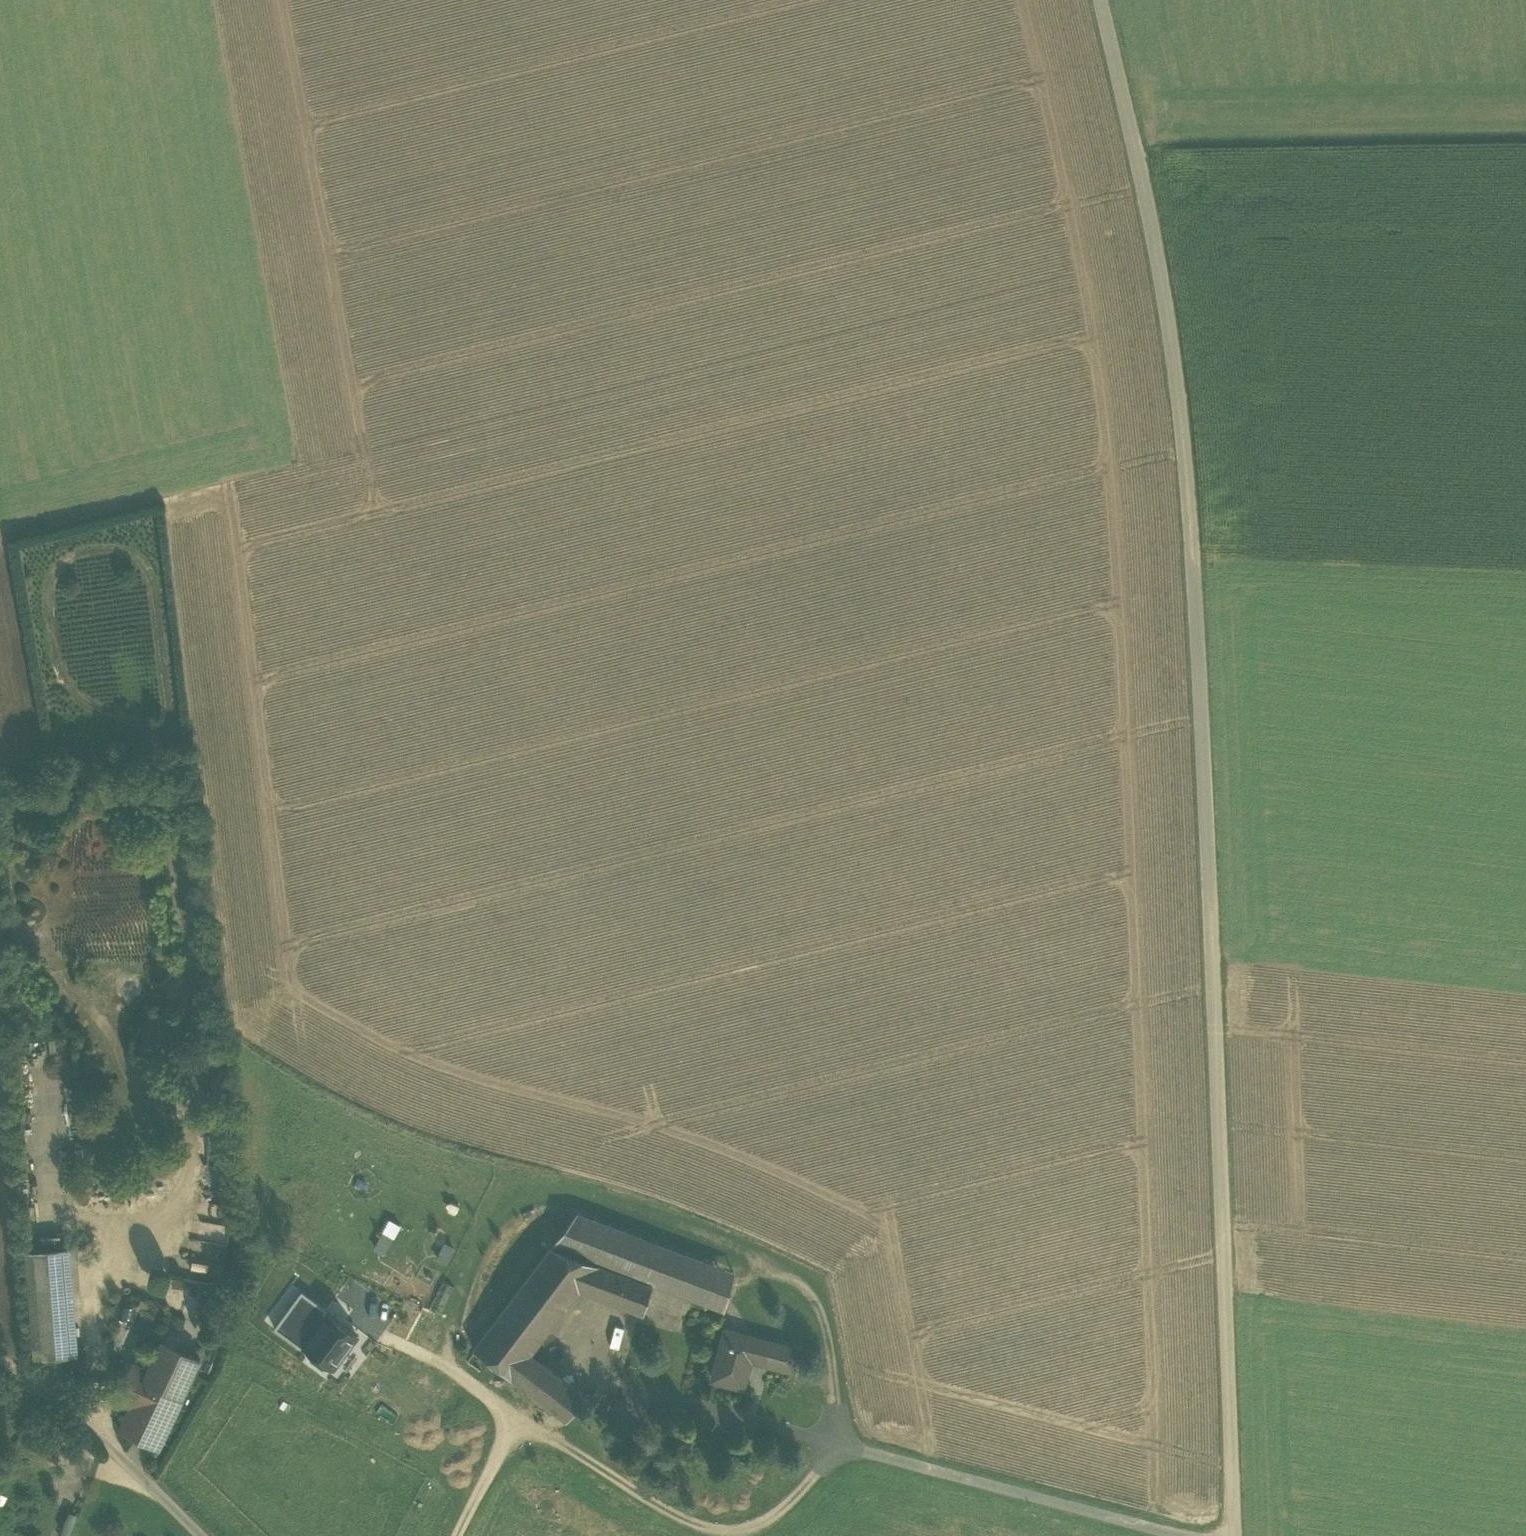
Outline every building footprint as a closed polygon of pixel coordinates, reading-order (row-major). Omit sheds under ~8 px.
[(577,1212),(551,1246),(652,1285),(723,1310),(733,1272),(577,1212)] [(196,1236),(228,1242),(231,1224),(199,1218),(196,1236)] [(393,1237),(382,1231),(373,1248),(384,1254),(393,1237)] [(455,1247),(444,1242),(436,1259),(447,1264),(455,1247)] [(643,1313),(652,1285),(551,1246),(473,1348),(566,1420),(585,1396),(530,1353),(579,1289),(643,1313)] [(28,1251),(36,1355),(76,1351),(68,1248),(28,1251)] [(440,1314),(454,1285),(442,1280),(429,1308),(440,1314)] [(301,1289),(274,1326),(303,1348),(305,1346),(303,1345),(327,1313),(325,1311),(327,1308),(301,1289)] [(305,1346),(332,1367),(357,1334),(328,1312),(327,1313),(303,1345),(305,1346)] [(712,1379),(743,1387),(750,1359),(793,1371),(799,1349),(726,1330),(712,1379)] [(149,1380),(181,1396),(200,1356),(163,1339),(148,1370),(146,1374),(149,1380)] [(132,1404),(146,1411),(169,1422),(181,1396),(149,1380),(146,1374),(148,1370),(132,1362),(125,1377),(116,1396),(132,1404)] [(132,1404),(129,1412),(142,1418),(146,1411),(132,1404)] [(157,1447),(169,1422),(146,1411),(142,1418),(129,1412),(120,1430),(157,1447)]
